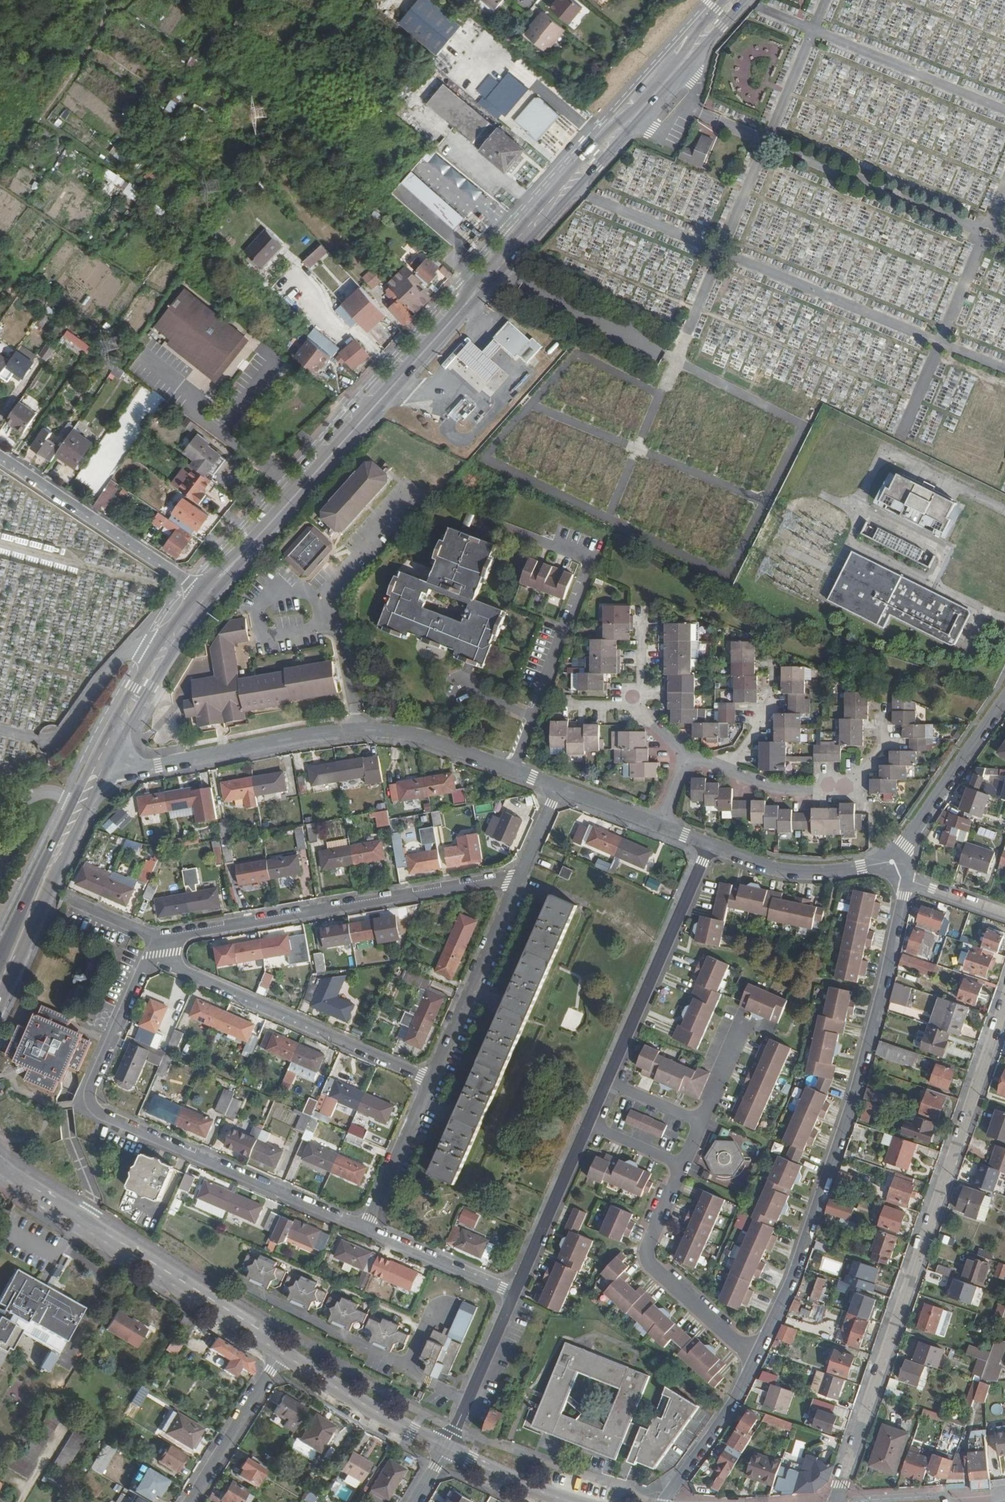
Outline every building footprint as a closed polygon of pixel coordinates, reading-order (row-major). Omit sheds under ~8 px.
[(258,4),(265,8),(270,1),(273,3),(275,0),(260,0),(258,4)] [(429,49),(453,20),(429,0),(404,0),(390,16),(429,49)] [(494,8),(500,0),(484,0),(494,8)] [(571,0),(556,0),(549,8),(568,23),(581,8),(571,0)] [(544,51),(563,29),(542,11),(530,26),(531,27),(524,35),(544,51)] [(230,48),(223,58),(232,63),(238,53),(230,48)] [(414,66),(408,60),(398,71),(405,77),(414,66)] [(520,100),(530,89),(511,73),(501,84),(520,100)] [(302,82),(292,96),(302,102),(311,89),(302,82)] [(510,111),(520,100),(501,84),(491,95),(510,111)] [(499,131),(445,85),(429,104),(482,150),(482,152),(507,172),(526,150),(501,130),(499,131)] [(505,116),(510,111),(491,95),(487,100),(505,116)] [(528,107),(519,119),(515,123),(538,143),(542,138),(552,126),(561,115),(538,95),(528,107)] [(167,109),(173,113),(180,104),(173,99),(167,109)] [(703,129),(702,135),(710,137),(706,147),(710,148),(715,134),(703,129)] [(695,153),(683,149),(682,152),(679,159),(703,168),(710,148),(706,147),(710,137),(702,135),(695,153)] [(115,146),(111,153),(127,163),(131,156),(115,146)] [(136,200),(142,192),(112,170),(101,187),(111,194),(117,186),(136,200)] [(459,231),(469,220),(451,204),(441,196),(423,180),(414,191),(432,207),(441,215),(459,231)] [(261,268),(282,246),(265,229),(244,251),(261,268)] [(420,253),(424,248),(415,240),(411,245),(420,253)] [(323,244),(304,261),(312,269),(330,252),(323,244)] [(429,259),(418,271),(430,282),(431,283),(439,274),(437,272),(439,269),(429,259)] [(404,267),(416,278),(418,277),(415,274),(406,265),(404,267)] [(449,279),(454,275),(444,266),(440,271),(449,279)] [(385,279),(375,267),(364,278),(374,289),(385,279)] [(413,276),(404,267),(390,284),(391,286),(413,309),(417,314),(432,297),(425,290),(423,292),(413,282),(416,278),(413,276)] [(418,277),(428,285),(430,282),(418,271),(415,274),(418,277)] [(387,305),(407,326),(407,324),(409,325),(413,321),(412,320),(414,318),(410,312),(413,309),(391,286),(387,290),(392,295),(385,301),(388,305),(387,305)] [(234,349),(246,335),(186,287),(177,298),(173,295),(168,301),(170,303),(167,306),(169,308),(156,324),(155,323),(148,331),(162,342),(169,335),(172,336),(215,372),(226,358),(225,356),(233,348),(234,349)] [(360,323),(369,333),(388,314),(364,288),(345,307),(360,323)] [(345,307),(343,304),(335,311),(352,330),(360,323),(345,307)] [(52,315),(46,310),(37,324),(43,328),(52,315)] [(491,344),(499,350),(512,360),(514,358),(525,366),(539,348),(529,340),(526,343),(504,325),(490,343),(491,344)] [(94,346),(70,328),(66,335),(90,352),(90,351),(94,346)] [(314,329),(308,335),(313,340),(335,357),(343,364),(348,360),(354,368),(369,356),(357,340),(341,352),(314,329)] [(251,339),(246,335),(234,349),(233,348),(225,356),(226,358),(215,372),(172,336),(168,341),(216,381),(251,339)] [(51,357),(59,345),(51,340),(44,352),(51,357)] [(335,357),(313,340),(299,358),(320,375),(335,357)] [(66,354),(70,348),(62,343),(51,358),(72,372),(78,363),(77,362),(78,360),(73,356),(71,358),(66,354)] [(38,355),(23,344),(19,350),(34,361),(38,355)] [(488,364),(499,350),(491,344),(481,358),(468,348),(455,364),(468,374),(486,388),(499,372),(488,364)] [(105,354),(94,346),(90,351),(101,359),(105,354)] [(19,350),(11,360),(2,375),(9,380),(16,370),(26,376),(36,362),(34,361),(19,350)] [(0,353),(0,378),(2,375),(11,360),(0,353)] [(127,371),(119,365),(114,370),(122,376),(127,371)] [(474,407),(465,398),(449,414),(459,423),(474,407)] [(21,400),(9,419),(15,423),(27,430),(39,412),(21,400)] [(70,434),(76,425),(71,422),(65,430),(70,434)] [(27,430),(15,423),(13,425),(25,433),(27,430)] [(55,459),(58,455),(62,447),(49,438),(53,433),(46,429),(35,446),(55,459)] [(94,443),(74,429),(58,455),(76,468),(94,443)] [(126,439),(111,429),(99,446),(114,457),(126,439)] [(196,465),(206,472),(209,468),(211,470),(222,455),(210,445),(211,443),(199,434),(187,451),(199,460),(196,465)] [(113,479),(118,482),(136,457),(130,454),(113,479)] [(226,458),(222,455),(211,470),(215,472),(226,458)] [(371,464),(366,464),(320,517),(320,521),(336,535),(341,534),(386,483),(387,479),(371,464)] [(209,489),(216,480),(206,472),(196,465),(180,487),(198,499),(207,487),(209,489)] [(366,469),(324,516),(324,520),(337,530),(341,530),(383,482),(383,479),(371,468),(366,469)] [(891,483),(885,481),(874,503),(943,538),(955,516),(950,512),(953,504),(950,502),(950,500),(931,490),(932,488),(922,482),(920,485),(901,475),(900,477),(895,475),(891,483)] [(95,506),(101,509),(106,502),(109,503),(121,484),(118,482),(113,479),(95,506)] [(176,512),(186,497),(179,493),(170,508),(176,512)] [(183,526),(196,534),(200,528),(201,529),(212,515),(186,497),(176,512),(187,519),(183,526)] [(162,512),(155,522),(163,527),(170,517),(162,512)] [(180,554),(196,534),(183,526),(168,546),(180,554)] [(876,527),(870,539),(916,562),(922,550),(876,527)] [(458,656),(487,666),(494,645),(492,644),(504,612),(476,601),(496,546),(449,530),(429,585),(401,575),(389,608),(388,607),(381,628),(412,639),(413,636),(421,639),(448,648),(459,653),(458,656)] [(327,551),(327,546),(310,532),(306,532),(284,556),(284,560),(302,576),(305,575),(327,551)] [(966,609),(852,551),(827,600),(884,628),(891,615),(949,644),(954,644),(956,641),(968,616),(968,612),(966,609)] [(537,565),(528,561),(520,584),(564,600),(573,577),(564,574),(565,571),(552,567),(550,569),(543,567),(544,564),(538,562),(537,565)] [(280,567),(275,563),(269,570),(274,575),(280,567)] [(604,606),(604,623),(633,623),(632,615),(630,615),(630,606),(604,606)] [(338,693),(332,663),(284,671),(284,673),(255,678),(254,674),(238,677),(231,643),(248,640),(243,618),(227,621),(210,647),(215,678),(191,683),(194,702),(184,705),(187,719),(197,717),(200,730),(245,721),(244,712),(291,704),(291,701),(338,693)] [(633,623),(604,623),(604,640),(617,640),(630,640),(630,631),(633,631),(633,623)] [(691,624),(662,624),(662,632),(665,632),(665,641),(691,641),(691,624)] [(412,639),(381,628),(379,632),(410,643),(412,639)] [(447,652),(448,648),(421,639),(420,642),(447,652)] [(604,640),(591,639),(590,657),(620,657),(619,649),(617,649),(617,640),(604,640)] [(691,641),(665,641),(665,649),(662,650),(662,658),(691,658),(691,641)] [(755,663),(755,642),(733,643),(732,663),(755,663)] [(485,669),(487,666),(458,656),(457,659),(485,669)] [(620,657),(590,657),(590,674),(604,674),(617,674),(618,664),(619,664),(620,657)] [(691,658),(662,658),(663,665),(665,665),(665,675),(669,675),(691,675),(691,658)] [(755,663),(732,663),(733,676),(735,676),(755,676),(755,663)] [(782,666),(782,680),(804,680),(804,667),(782,666)] [(604,674),(590,674),(577,674),(578,691),(607,691),(606,683),(604,683),(604,674)] [(695,692),(695,675),(691,675),(669,675),(669,684),(666,684),(666,692),(695,692)] [(755,676),(735,676),(735,689),(757,689),(757,676),(755,676)] [(782,680),(783,693),(789,693),(804,693),(804,680),(782,680)] [(757,689),(735,689),(735,703),(758,703),(757,689)] [(695,709),(695,692),(666,692),(666,700),(668,700),(669,710),(672,710),(695,709)] [(868,705),(868,692),(846,692),(846,705),(868,705)] [(915,701),(893,693),(893,724),(903,724),(916,724),(915,701)] [(846,705),(846,718),(863,718),(869,718),(868,705),(846,705)] [(697,709),(695,709),(672,710),(672,723),(694,723),(698,723),(697,709)] [(774,727),(801,727),(801,713),(789,713),(774,713),(774,727)] [(841,718),(841,732),(863,732),(863,718),(846,718),(841,718)] [(560,722),(551,722),(551,748),(568,748),(568,728),(568,719),(560,719),(560,722)] [(693,738),(702,738),(719,738),(719,723),(698,723),(694,723),(693,738)] [(933,744),(933,724),(916,724),(903,724),(903,737),(910,737),(926,737),(926,744),(933,744)] [(568,748),(568,755),(585,755),(585,751),(585,725),(578,725),(577,728),(568,728),(568,748)] [(585,751),(600,751),(600,749),(600,725),(585,725),(585,751)] [(775,741),(785,742),(801,742),(801,727),(774,727),(775,735),(775,741)] [(203,730),(204,738),(217,737),(216,730),(203,730)] [(619,749),(623,749),(648,749),(648,741),(645,741),(645,732),(620,732),(619,749)] [(863,732),(841,732),(841,745),(863,745),(863,732)] [(760,741),(760,756),(786,756),(785,742),(775,741),(760,741)] [(623,749),(623,763),(624,763),(631,763),(648,763),(648,749),(623,749)] [(906,764),(916,764),(916,750),(911,750),(890,750),(890,764),(906,764)] [(760,756),(760,771),(786,771),(786,756),(760,756)] [(364,759),(338,763),(341,781),(366,776),(367,783),(384,781),(380,757),(365,759),(364,759)] [(341,781),(338,763),(310,768),(314,785),(341,781)] [(645,778),(657,778),(657,771),(657,763),(654,763),(648,763),(631,763),(631,778),(634,778),(634,782),(645,782),(645,778)] [(897,779),(907,779),(906,764),(890,764),(881,765),(881,779),(897,779)] [(985,773),(1000,774),(996,768),(976,766),(975,771),(977,772),(971,788),(979,791),(981,786),(985,773)] [(284,772),(253,778),(257,795),(287,790),(284,772)] [(454,774),(427,779),(430,797),(453,793),(456,808),(468,806),(464,789),(456,790),(454,774)] [(257,795),(253,778),(223,783),(226,800),(246,797),(248,808),(259,806),(257,795)] [(692,801),(706,801),(706,783),(706,778),(692,778),(692,801)] [(995,778),(994,788),(1003,791),(1001,796),(1004,797),(1004,781),(995,778)] [(430,797),(427,779),(392,785),(395,801),(403,800),(403,802),(430,797)] [(897,793),(897,779),(881,779),(871,780),(871,793),(897,793)] [(706,806),(719,805),(719,788),(719,783),(706,783),(706,801),(706,806)] [(960,799),(969,787),(960,784),(953,797),(960,799)] [(992,789),(981,786),(979,791),(990,795),(992,789)] [(193,788),(166,793),(170,811),(196,806),(199,822),(218,818),(212,788),(193,791),(193,788)] [(719,805),(719,811),(732,811),(732,801),(732,789),(719,788),(719,805)] [(170,811),(166,793),(139,798),(142,816),(170,811)] [(752,823),(765,823),(765,806),(765,801),(752,801),(752,816),(752,823)] [(841,834),(841,836),(851,836),(852,829),(861,829),(861,818),(855,818),(855,804),(841,803),(841,808),(841,834)] [(765,823),(766,828),(779,828),(779,810),(779,806),(765,806),(765,823)] [(802,829),(802,834),(827,834),(826,808),(812,809),(812,813),(813,829),(806,829),(802,829)] [(826,808),(827,834),(841,834),(841,808),(826,808)] [(377,826),(392,825),(391,810),(376,811),(377,826)] [(432,813),(435,825),(444,823),(441,810),(432,813)] [(779,828),(779,832),(793,832),(793,829),(793,813),(793,810),(779,810),(779,828)] [(496,837),(512,844),(523,819),(507,812),(496,837)] [(943,812),(936,824),(938,825),(942,827),(948,824),(950,826),(953,826),(951,831),(948,832),(945,832),(941,844),(953,848),(960,828),(970,832),(974,822),(943,812)] [(110,818),(104,828),(115,834),(121,824),(110,818)] [(220,822),(223,838),(230,837),(232,837),(229,820),(220,822)] [(311,842),(319,841),(317,826),(309,827),(311,842)] [(428,852),(432,851),(431,845),(439,843),(435,826),(421,829),(424,846),(427,846),(428,852)] [(616,856),(624,840),(596,827),(588,844),(616,856)] [(299,851),(307,850),(305,836),(297,838),(299,851)] [(223,838),(222,838),(226,863),(235,861),(230,837),(223,838)] [(126,839),(125,849),(141,851),(142,842),(126,839)] [(225,862),(220,839),(213,840),(217,863),(225,862)] [(383,840),(353,846),(356,863),(386,858),(383,840)] [(652,852),(624,840),(616,856),(645,869),(652,852)] [(967,843),(960,863),(989,872),(996,853),(967,843)] [(440,850),(443,867),(473,862),(470,844),(440,850)] [(162,848),(153,846),(145,862),(155,867),(162,848)] [(356,863),(353,846),(322,852),(325,869),(356,863)] [(397,850),(399,862),(405,861),(403,849),(397,850)] [(413,873),(443,867),(440,850),(432,851),(428,852),(410,855),(413,873)] [(299,855),(269,861),(272,878),(303,873),(299,855)] [(272,878),(269,861),(237,866),(241,883),(272,878)] [(102,894),(109,877),(85,866),(77,883),(102,894)] [(562,875),(570,879),(574,870),(566,866),(562,875)] [(134,889),(109,877),(102,894),(128,905),(134,889)] [(650,877),(647,887),(659,891),(662,881),(650,877)] [(746,885),(738,883),(726,879),(714,915),(704,911),(697,936),(719,943),(732,904),(775,919),(774,922),(815,935),(815,933),(823,936),(830,916),(816,912),(817,906),(804,901),(802,907),(788,902),(789,897),(783,895),(782,897),(775,895),(776,892),(768,890),(763,888),(765,885),(759,883),(754,885),(747,883),(746,885)] [(145,896),(152,899),(158,886),(150,883),(145,896)] [(188,893),(191,911),(222,906),(219,888),(188,893)] [(877,902),(878,895),(856,890),(838,977),(859,982),(861,975),(866,976),(869,961),(864,960),(867,946),(873,947),(876,933),(870,931),(874,917),(879,918),(883,903),(877,902)] [(160,916),(191,911),(188,893),(157,899),(160,916)] [(431,1173),(455,1183),(577,905),(554,894),(431,1173)] [(924,907),(917,926),(940,934),(946,915),(924,907)] [(449,942),(466,950),(479,921),(462,914),(449,942)] [(397,916),(351,924),(355,942),(400,934),(397,916)] [(355,942),(351,924),(325,928),(326,932),(319,933),(322,946),(329,946),(355,942)] [(908,951),(918,955),(922,944),(926,945),(929,936),(925,934),(925,932),(916,930),(908,951)] [(981,947),(993,951),(997,953),(1003,935),(988,930),(981,947)] [(263,940),(266,957),(293,953),(293,951),(299,951),(297,936),(290,937),(290,935),(263,940)] [(221,965),(266,957),(263,940),(235,944),(218,947),(221,965)] [(454,978),(466,950),(449,942),(437,971),(454,978)] [(981,947),(964,942),(962,947),(971,950),(965,968),(986,976),(989,968),(992,969),(996,959),(991,957),(993,951),(981,947)] [(318,973),(327,971),(325,952),(315,953),(318,973)] [(695,994),(686,1014),(683,1022),(679,1020),(673,1034),(697,1045),(721,990),(717,988),(729,960),(710,952),(707,959),(701,956),(695,969),(700,972),(691,992),(695,994)] [(901,965),(920,972),(924,962),(904,955),(901,965)] [(81,987),(98,993),(108,968),(91,961),(81,987)] [(429,976),(432,970),(421,965),(418,971),(429,976)] [(266,971),(262,983),(271,986),(276,975),(266,971)] [(432,979),(418,973),(415,980),(425,984),(423,989),(428,991),(417,1015),(434,1023),(447,993),(429,985),(432,979)] [(959,998),(976,1004),(983,986),(966,980),(959,998)] [(770,1015),(777,1019),(787,998),(748,981),(739,1001),(746,1004),(744,1007),(756,1012),(754,1015),(759,1017),(765,1016),(769,1018),(770,1015)] [(891,1001),(908,1006),(914,987),(897,982),(891,1001)] [(310,984),(304,998),(314,1003),(313,1005),(348,1021),(355,1004),(310,984)] [(388,995),(395,997),(399,987),(392,985),(388,995)] [(776,1221),(779,1222),(782,1215),(784,1211),(787,1212),(789,1208),(787,1203),(790,1197),(787,1196),(790,1189),(793,1190),(798,1179),(801,1180),(803,1176),(801,1172),(804,1165),(800,1163),(808,1143),(813,1145),(819,1131),(814,1130),(820,1116),(825,1118),(831,1105),(826,1102),(829,1096),(828,1095),(834,1078),(837,1063),(833,1063),(840,1034),(843,1035),(848,1013),(854,1014),(857,999),(852,998),(853,991),(831,986),(825,1015),(820,1014),(806,1073),(820,1076),(816,1089),(807,1086),(784,1141),(793,1145),(788,1158),(780,1155),(753,1219),(755,1220),(720,1302),(740,1311),(743,1305),(749,1307),(755,1293),(749,1290),(755,1277),(761,1280),(767,1266),(761,1263),(767,1250),(773,1252),(779,1239),(773,1236),(776,1229),(773,1228),(776,1221)] [(221,1028),(228,1011),(200,999),(192,1015),(221,1028)] [(138,1033),(161,1043),(165,1035),(158,1032),(169,1007),(152,1000),(141,1024),(143,1025),(138,1033)] [(969,1007),(949,1000),(939,1028),(950,1031),(959,1035),(969,1007)] [(23,1066),(26,1071),(30,1072),(26,1081),(55,1093),(63,1074),(67,1065),(80,1071),(92,1041),(67,1030),(72,1017),(43,1005),(32,1029),(19,1024),(5,1056),(23,1064),(23,1066)] [(256,1024),(228,1011),(221,1028),(248,1040),(245,1049),(253,1053),(260,1037),(252,1033),(256,1024)] [(406,1011),(402,1023),(411,1026),(415,1014),(406,1011)] [(434,1023),(417,1015),(406,1041),(423,1048),(434,1023)] [(947,1041),(950,1031),(939,1028),(930,1025),(922,1047),(943,1054),(948,1041),(947,1041)] [(177,1028),(171,1042),(179,1046),(186,1032),(177,1028)] [(293,1061),(301,1044),(276,1033),(275,1034),(268,1031),(261,1047),(293,1061)] [(733,1119),(756,1129),(792,1047),(770,1037),(767,1043),(761,1041),(755,1055),(761,1057),(754,1071),(748,1069),(743,1082),(748,1085),(742,1098),(736,1096),(731,1109),(736,1112),(733,1119)] [(120,1078),(135,1084),(146,1061),(147,1056),(150,1057),(162,1062),(166,1052),(136,1039),(130,1052),(129,1052),(118,1077),(120,1078)] [(912,1065),(916,1052),(881,1040),(878,1054),(912,1065)] [(685,1091),(698,1096),(709,1070),(697,1064),(695,1068),(657,1051),(658,1048),(645,1041),(635,1065),(641,1068),(640,1071),(647,1074),(648,1071),(656,1074),(655,1077),(664,1081),(662,1085),(667,1087),(672,1085),(677,1087),(679,1085),(686,1088),(685,1091)] [(326,1055),(301,1044),(293,1061),(318,1072),(326,1055)] [(160,1067),(157,1073),(166,1076),(175,1056),(166,1052),(162,1062),(160,1067)] [(162,1062),(150,1057),(148,1062),(160,1067),(162,1062)] [(949,1089),(957,1066),(939,1060),(931,1083),(949,1089)] [(20,1076),(26,1071),(23,1066),(17,1072),(20,1076)] [(290,1068),(285,1080),(292,1083),(297,1072),(290,1068)] [(359,1110),(366,1093),(330,1077),(319,1103),(317,1107),(322,1109),(321,1112),(332,1117),(339,1101),(359,1110)] [(135,1084),(120,1078),(119,1081),(121,1085),(130,1089),(133,1088),(135,1084)] [(919,1108),(921,1109),(929,1088),(924,1086),(917,1104),(920,1104),(919,1108)] [(943,1104),(947,1094),(929,1088),(921,1109),(920,1112),(938,1119),(941,1112),(944,1113),(947,1106),(943,1104)] [(868,1089),(864,1101),(868,1101),(868,1099),(884,1104),(887,1095),(868,1089)] [(217,1111),(226,1115),(234,1097),(225,1093),(217,1111)] [(395,1106),(366,1093),(359,1110),(387,1122),(395,1106)] [(150,1111),(178,1124),(186,1107),(157,1094),(150,1111)] [(234,1097),(226,1115),(235,1119),(243,1102),(234,1097)] [(313,1116),(317,1107),(319,1103),(309,1099),(304,1112),(313,1116)] [(885,1107),(868,1101),(862,1119),(870,1122),(873,1112),(883,1115),(885,1107)] [(186,1107),(178,1124),(207,1136),(214,1119),(186,1107)] [(306,1132),(313,1116),(304,1112),(295,1109),(294,1112),(301,1115),(296,1128),(306,1132)] [(1004,1141),(1004,1113),(997,1110),(988,1136),(1004,1141)] [(640,1129),(646,1117),(631,1111),(626,1123),(640,1129)] [(303,1139),(311,1143),(311,1142),(322,1120),(313,1116),(306,1132),(303,1139)] [(932,1132),(935,1122),(919,1116),(915,1127),(906,1124),(902,1134),(930,1144),(934,1133),(932,1132)] [(649,1133),(654,1121),(646,1117),(640,1129),(649,1133)] [(668,1126),(654,1121),(649,1133),(663,1139),(668,1126)] [(349,1132),(365,1139),(369,1131),(353,1124),(349,1132)] [(226,1145),(252,1156),(263,1129),(255,1125),(251,1135),(234,1128),(226,1145)] [(263,1129),(252,1156),(277,1167),(287,1143),(270,1135),(271,1132),(263,1129)] [(362,1147),(365,1139),(349,1132),(346,1140),(362,1147)] [(908,1169),(917,1143),(894,1135),(885,1162),(908,1169)] [(304,1158),(332,1171),(340,1155),(311,1142),(311,1143),(304,1158)] [(735,1145),(728,1143),(720,1144),(712,1150),(710,1157),(710,1165),(716,1173),(724,1177),(734,1175),(740,1169),(744,1161),(742,1151),(735,1145)] [(996,1145),(989,1166),(1001,1170),(1004,1171),(1004,1148),(996,1145)] [(625,1159),(620,1157),(619,1159),(612,1156),(613,1154),(605,1150),(603,1156),(596,1153),(587,1174),(601,1180),(602,1177),(641,1193),(643,1189),(647,1191),(652,1180),(647,1179),(650,1173),(643,1170),(644,1168),(634,1163),(635,1159),(630,1157),(625,1159)] [(141,1158),(128,1187),(130,1188),(129,1189),(138,1193),(141,1197),(145,1198),(150,1198),(159,1202),(159,1201),(161,1202),(174,1169),(173,1169),(174,1167),(165,1163),(162,1160),(157,1158),(153,1158),(144,1154),(144,1156),(142,1155),(141,1158)] [(340,1155),(332,1171),(361,1184),(368,1167),(340,1155)] [(989,1166),(980,1163),(976,1176),(974,1175),(971,1185),(993,1192),(1001,1170),(989,1166)] [(187,1173),(181,1187),(190,1191),(196,1177),(187,1173)] [(913,1183),(915,1178),(902,1174),(900,1179),(895,1177),(887,1200),(905,1207),(906,1201),(909,1202),(916,1184),(913,1183)] [(200,1196),(229,1209),(235,1193),(207,1180),(200,1196)] [(966,1188),(962,1198),(982,1205),(988,1207),(991,1198),(985,1196),(986,1195),(966,1188)] [(725,1201),(698,1189),(695,1196),(700,1198),(694,1212),(689,1209),(683,1223),(688,1226),(682,1239),(677,1237),(671,1251),(676,1253),(673,1259),(696,1269),(725,1201)] [(235,1193),(229,1209),(256,1222),(263,1205),(235,1193)] [(982,1205),(962,1198),(958,1209),(971,1214),(970,1216),(977,1219),(982,1205)] [(827,1211),(851,1220),(855,1207),(831,1199),(827,1211)] [(629,1218),(632,1212),(612,1203),(600,1230),(620,1239),(623,1232),(629,1235),(635,1221),(629,1218)] [(569,1273),(555,1308),(560,1310),(578,1268),(581,1269),(594,1238),(578,1232),(587,1211),(575,1206),(566,1226),(572,1229),(569,1234),(568,1238),(564,1237),(562,1242),(564,1248),(555,1268),(569,1273)] [(880,1224),(900,1231),(906,1213),(886,1206),(880,1224)] [(477,1228),(482,1215),(464,1208),(459,1221),(477,1228)] [(3,1224),(8,1214),(0,1210),(0,1223),(3,1224)] [(275,1232),(283,1215),(273,1211),(266,1228),(275,1232)] [(275,1232),(272,1239),(280,1242),(287,1239),(289,1236),(324,1252),(331,1235),(296,1219),(295,1221),(283,1215),(275,1232)] [(455,1224),(448,1242),(483,1257),(483,1256),(490,1240),(455,1224)] [(888,1264),(898,1236),(880,1230),(873,1251),(876,1251),(873,1259),(888,1264)] [(941,1234),(938,1241),(953,1246),(955,1239),(941,1234)] [(267,1250),(275,1254),(280,1242),(272,1239),(267,1250)] [(372,1273),(380,1256),(344,1240),(336,1256),(347,1261),(354,1265),(372,1273)] [(497,1243),(490,1240),(483,1256),(490,1259),(497,1243)] [(991,1260),(993,1254),(980,1249),(978,1255),(991,1260)] [(719,1373),(724,1368),(719,1362),(721,1360),(716,1355),(712,1352),(715,1349),(710,1345),(706,1346),(701,1342),(698,1344),(692,1338),(672,1320),(674,1317),(670,1313),(665,1314),(655,1304),(658,1301),(641,1286),(637,1290),(626,1281),(630,1276),(624,1271),(629,1266),(624,1261),(627,1256),(622,1252),(603,1272),(614,1283),(605,1292),(627,1312),(628,1311),(651,1331),(649,1332),(665,1347),(673,1339),(683,1349),(679,1354),(715,1388),(724,1378),(719,1373)] [(978,1255),(968,1252),(966,1260),(969,1260),(963,1277),(983,1284),(991,1260),(978,1255)] [(261,1281),(271,1285),(276,1288),(282,1285),(287,1271),(277,1266),(278,1262),(262,1255),(260,1259),(249,1254),(243,1269),(244,1274),(250,1276),(261,1281)] [(354,1265),(347,1261),(344,1268),(351,1271),(354,1265)] [(847,1282),(875,1291),(877,1284),(875,1283),(879,1268),(858,1261),(853,1275),(849,1274),(847,1282)] [(421,1293),(427,1278),(419,1273),(395,1262),(387,1279),(421,1293)] [(1004,1278),(1004,1264),(1000,1262),(996,1276),(1004,1279),(1004,1278)] [(539,1293),(536,1300),(555,1308),(569,1273),(555,1268),(550,1266),(545,1278),(550,1280),(543,1294),(539,1293)] [(939,1266),(937,1272),(942,1274),(950,1277),(952,1270),(939,1266)] [(365,1270),(360,1281),(367,1284),(372,1273),(365,1270)] [(5,1350),(46,1373),(82,1309),(12,1271),(0,1294),(0,1308),(1,1309),(0,1311),(0,1358),(5,1350)] [(286,1296),(291,1298),(301,1302),(311,1307),(317,1310),(322,1308),(329,1293),(318,1288),(320,1283),(303,1276),(301,1281),(290,1276),(284,1290),(286,1296)] [(827,1280),(819,1277),(812,1297),(821,1300),(823,1292),(827,1280)] [(949,1297),(972,1304),(978,1286),(951,1277),(948,1285),(953,1287),(952,1290),(949,1297)] [(850,1312),(872,1320),(876,1309),(874,1308),(877,1299),(857,1292),(850,1312)] [(343,1323),(353,1328),(358,1330),(364,1328),(370,1314),(359,1309),(361,1304),(345,1297),(343,1302),(331,1297),(325,1312),(327,1316),(332,1319),(343,1323)] [(795,1300),(792,1308),(799,1311),(802,1302),(795,1300)] [(943,1310),(926,1304),(918,1327),(935,1333),(942,1312),(943,1310)] [(1001,1323),(1002,1322),(1004,1312),(1004,1306),(1000,1304),(994,1320),(1001,1323)] [(441,1370),(444,1372),(450,1374),(463,1344),(453,1340),(454,1338),(464,1342),(476,1314),(463,1308),(453,1330),(447,1327),(445,1333),(436,1329),(421,1363),(424,1368),(429,1370),(437,1374),(439,1374),(441,1370)] [(802,1314),(816,1318),(818,1313),(804,1308),(802,1314)] [(942,1312),(935,1333),(945,1336),(952,1315),(942,1312)] [(840,1340),(844,1341),(852,1317),(849,1316),(840,1340)] [(852,1317),(844,1341),(860,1347),(868,1322),(852,1317)] [(136,1349),(146,1332),(123,1318),(113,1335),(136,1349)] [(369,1338),(374,1340),(384,1345),(395,1349),(400,1351),(406,1349),(411,1335),(401,1330),(403,1326),(386,1318),(384,1323),(372,1318),(366,1332),(369,1338)] [(793,1344),(798,1329),(784,1325),(778,1338),(793,1344)] [(986,1336),(996,1339),(998,1332),(989,1329),(986,1336)] [(173,1339),(166,1350),(176,1356),(182,1345),(173,1339)] [(252,1362),(215,1340),(209,1349),(228,1361),(223,1370),(233,1376),(239,1368),(245,1372),(246,1371),(253,1375),(254,1373),(252,1362)] [(990,1354),(988,1360),(988,1361),(983,1376),(981,1381),(995,1380),(997,1380),(1001,1367),(998,1365),(1004,1345),(1004,1341),(995,1341),(990,1354)] [(651,1376),(568,1343),(535,1427),(619,1459),(625,1444),(635,1449),(630,1463),(638,1466),(640,1463),(657,1470),(700,1408),(669,1387),(661,1383),(644,1427),(633,1422),(651,1376)] [(920,1343),(914,1360),(937,1368),(944,1351),(920,1343)] [(978,1357),(988,1360),(990,1354),(969,1347),(967,1353),(978,1357)] [(855,1356),(836,1350),(829,1370),(847,1377),(855,1356)] [(978,1357),(978,1359),(973,1373),(983,1376),(988,1361),(988,1360),(978,1357)] [(900,1379),(918,1385),(925,1367),(907,1360),(900,1379)] [(442,1378),(444,1372),(441,1370),(439,1374),(437,1374),(436,1376),(442,1378)] [(762,1379),(779,1385),(782,1375),(765,1370),(762,1379)] [(838,1399),(845,1380),(824,1373),(818,1392),(838,1399)] [(981,1382),(975,1380),(966,1404),(973,1407),(977,1396),(981,1382)] [(993,1385),(981,1381),(981,1382),(977,1396),(988,1400),(993,1385)] [(788,1414),(795,1392),(773,1384),(766,1407),(788,1414)] [(140,1407),(150,1390),(141,1385),(132,1403),(140,1407)] [(887,1387),(884,1394),(901,1400),(904,1393),(887,1387)] [(293,1432),(307,1410),(284,1396),(274,1413),(286,1421),(283,1426),(293,1432)] [(828,1408),(830,1403),(813,1397),(805,1423),(832,1431),(838,1411),(828,1408)] [(496,1402),(484,1430),(495,1435),(504,1413),(503,1412),(505,1405),(496,1402)] [(948,1416),(924,1408),(922,1413),(946,1422),(947,1420),(948,1416)] [(731,1445),(744,1452),(749,1444),(754,1436),(750,1434),(760,1417),(750,1411),(730,1444),(731,1445)] [(59,1420),(47,1413),(19,1458),(11,1453),(4,1465),(26,1479),(34,1467),(31,1466),(59,1420)] [(167,1436),(179,1417),(174,1414),(162,1433),(167,1436)] [(793,1431),(796,1424),(767,1414),(763,1421),(793,1431)] [(334,1427),(315,1416),(299,1441),(318,1453),(334,1427)] [(968,1422),(948,1416),(947,1420),(966,1426),(968,1422)] [(189,1450),(199,1436),(201,1431),(179,1417),(167,1436),(189,1450)] [(91,1432),(79,1425),(50,1469),(61,1477),(91,1432)] [(870,1466),(895,1474),(909,1434),(884,1425),(870,1466)] [(763,1434),(757,1430),(754,1436),(749,1444),(755,1448),(763,1434)] [(969,1440),(971,1455),(970,1455),(972,1482),(973,1490),(992,1488),(991,1481),(986,1435),(977,1436),(977,1439),(969,1440)] [(202,1438),(199,1436),(189,1450),(192,1452),(202,1438)] [(105,1443),(91,1469),(102,1475),(117,1450),(105,1443)] [(713,1488),(719,1492),(744,1452),(731,1445),(720,1461),(722,1463),(716,1472),(721,1475),(713,1488)] [(175,1472),(184,1457),(168,1447),(158,1462),(175,1472)] [(911,1447),(903,1471),(927,1479),(929,1471),(935,1455),(911,1447)] [(948,1478),(946,1484),(966,1483),(963,1461),(966,1452),(958,1449),(954,1461),(948,1478)] [(370,1465),(351,1453),(340,1472),(348,1477),(360,1484),(370,1465)] [(929,1471),(948,1478),(954,1461),(935,1454),(935,1455),(929,1471)] [(776,1482),(782,1463),(758,1455),(751,1477),(758,1479),(759,1476),(776,1482)] [(268,1466),(251,1456),(248,1461),(245,1459),(240,1468),(242,1469),(239,1476),(255,1486),(268,1466)] [(828,1480),(833,1465),(817,1461),(814,1472),(803,1472),(790,1468),(782,1496),(794,1496),(797,1491),(815,1491),(828,1480)] [(403,1472),(388,1462),(370,1491),(371,1491),(385,1500),(403,1472)] [(145,1468),(134,1486),(153,1498),(156,1500),(158,1499),(160,1495),(159,1493),(167,1481),(145,1468)] [(355,1490),(360,1484),(348,1477),(344,1483),(355,1490)] [(63,1488),(50,1478),(47,1481),(61,1491),(63,1488)] [(231,1483),(219,1501),(221,1501),(240,1501),(247,1492),(231,1483)] [(134,1486),(130,1493),(135,1496),(144,1501),(151,1501),(153,1498),(134,1486)] [(302,1498),(310,1501),(313,1501),(317,1495),(306,1490),(302,1498)] [(371,1491),(367,1498),(374,1501),(383,1501),(384,1500),(371,1491)] [(124,1501),(131,1501),(135,1496),(130,1493),(127,1492),(122,1500),(124,1501)] [(457,1493),(452,1501),(473,1501),(457,1493)]
